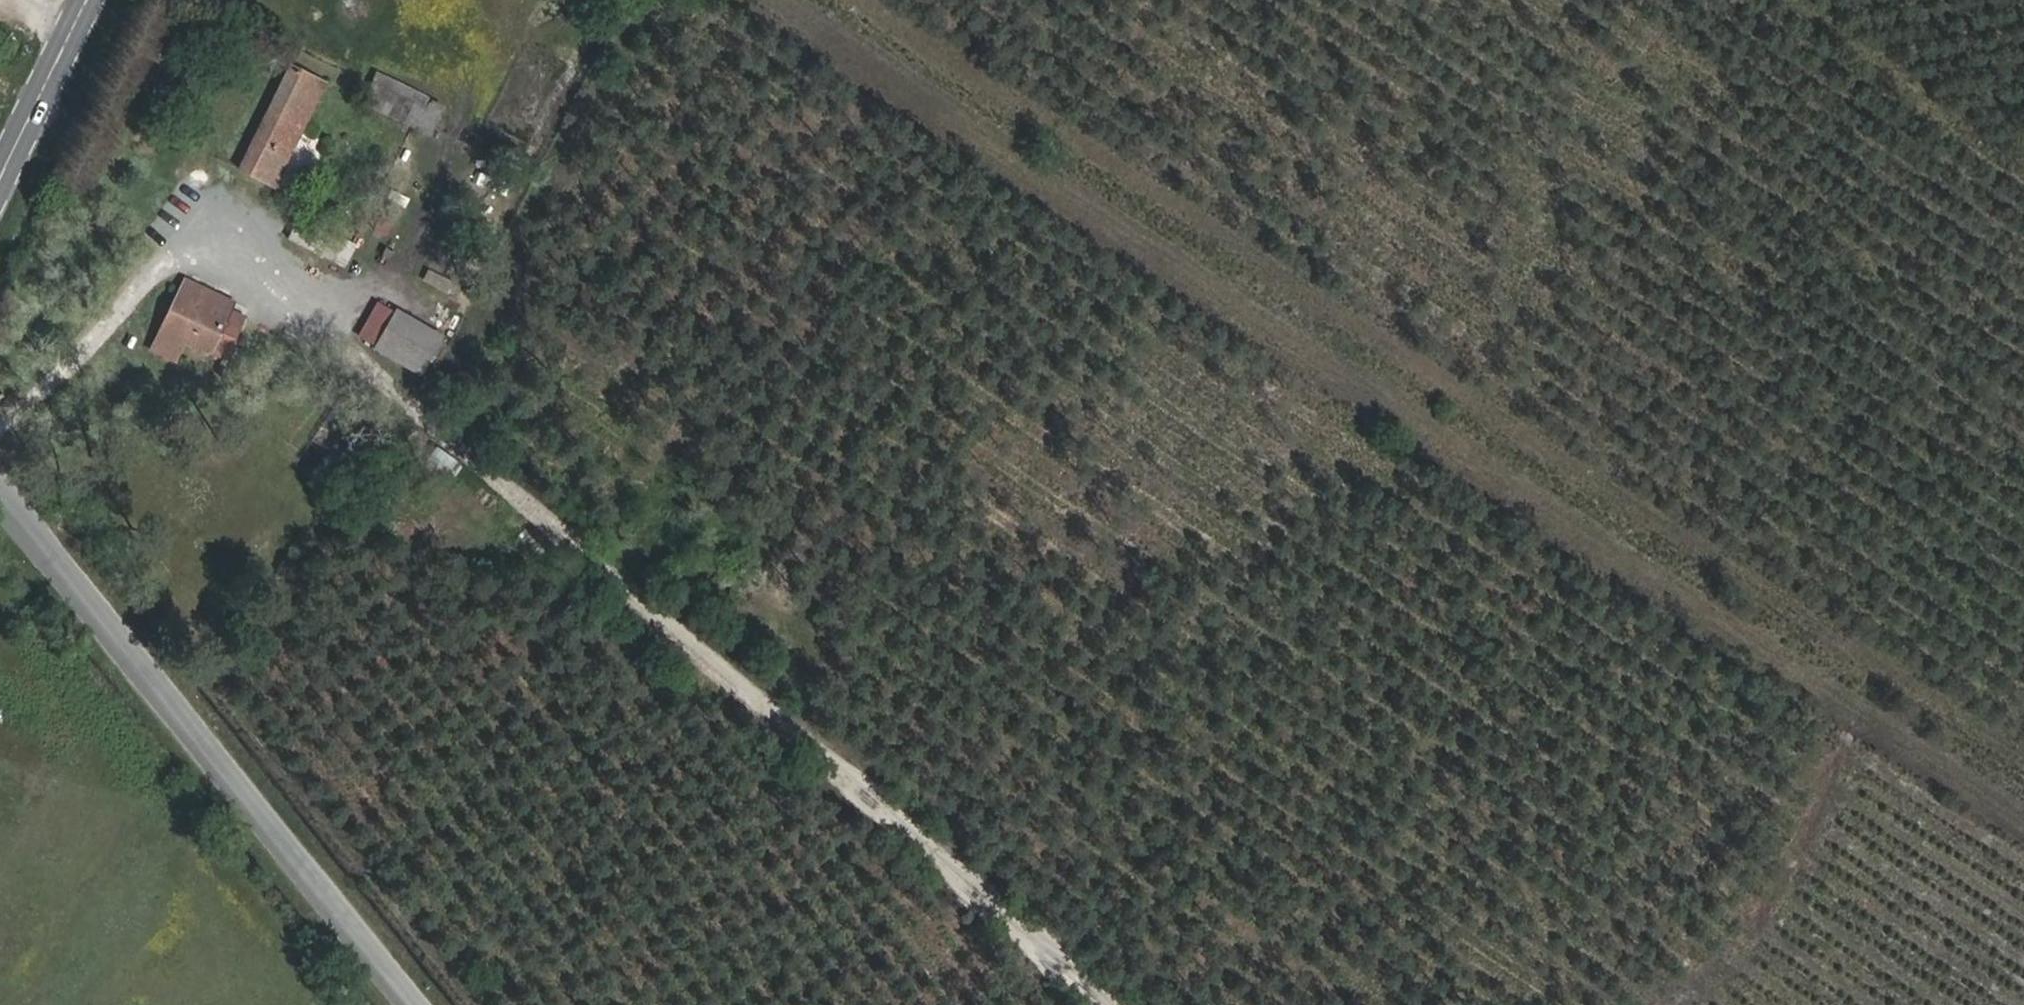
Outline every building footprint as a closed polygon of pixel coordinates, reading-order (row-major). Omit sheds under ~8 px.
[(366,105),(433,137),(449,105),(381,73),(366,105)] [(267,154),(275,159),(297,114),(262,94),(238,135),(267,154)] [(253,200),(275,159),(267,154),(238,135),(199,208),(236,232),(249,209),(253,200)] [(343,239),(335,263),(349,267),(357,243),(343,239)] [(429,269),(424,281),(453,295),(459,284),(429,269)] [(379,300),(357,341),(425,377),(447,336),(379,300)] [(139,329),(116,368),(171,401),(186,379),(169,369),(178,351),(139,329)] [(436,445),(428,462),(454,474),(462,457),(436,445)]
